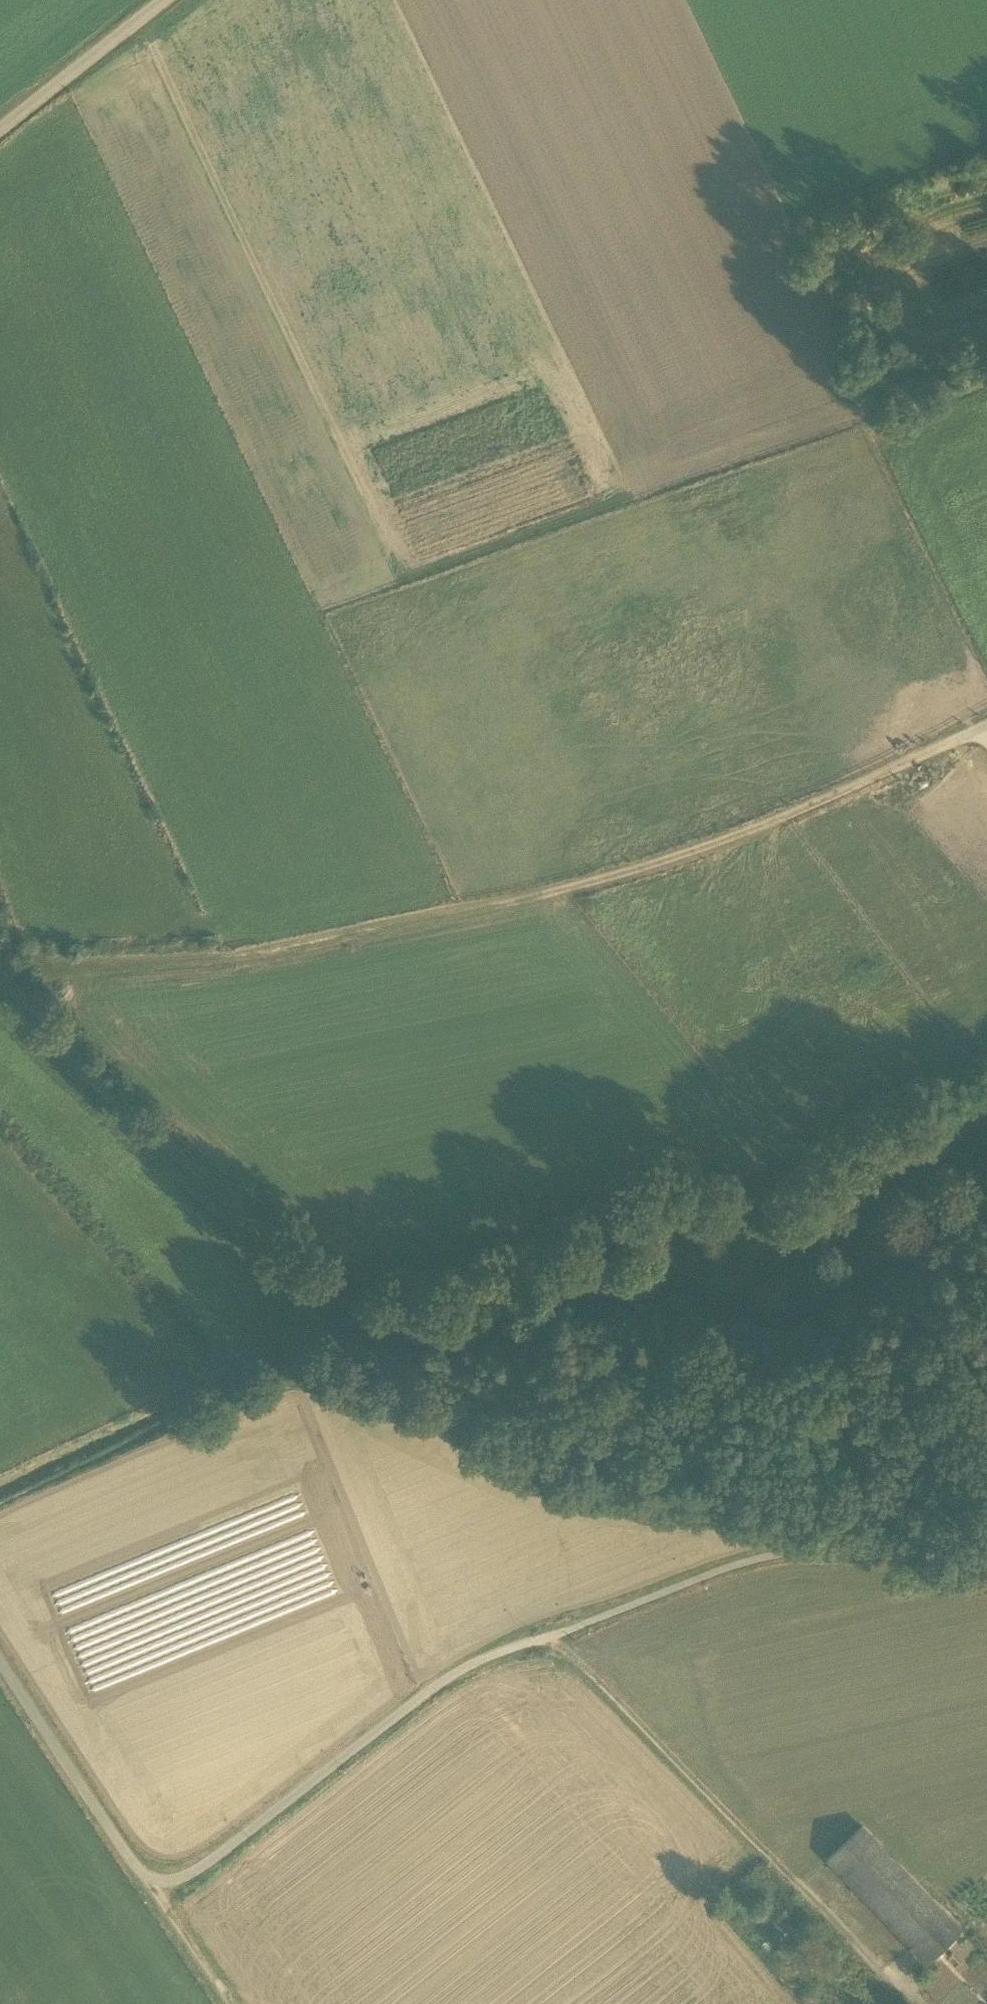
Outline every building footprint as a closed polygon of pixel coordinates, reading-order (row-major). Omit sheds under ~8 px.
[(926,1964),(963,1928),(864,1824),(827,1859),(926,1964)]
